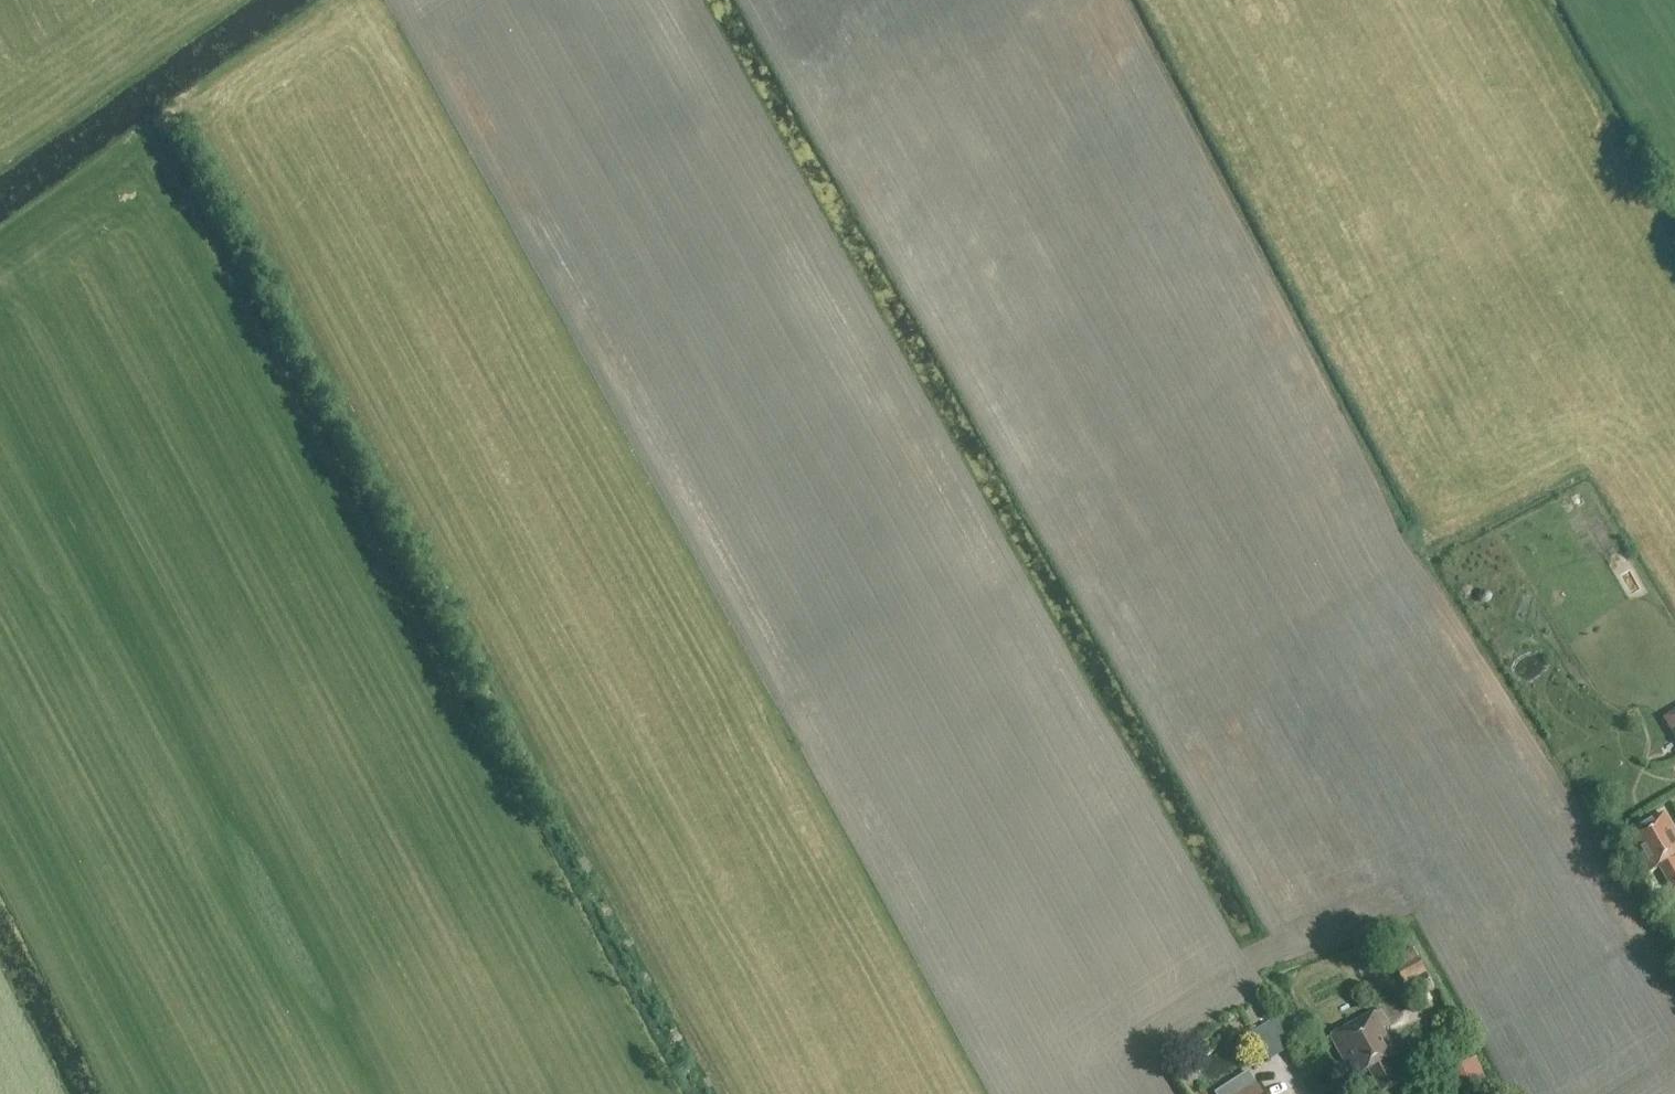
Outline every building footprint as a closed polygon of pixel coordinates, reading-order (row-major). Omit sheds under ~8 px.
[(1663,719),(1674,740),(1674,712),(1663,719)] [(1662,814),(1624,838),(1648,876),(1660,869),(1671,887),(1674,884),(1674,835),(1662,814)] [(1405,985),(1427,974),(1413,947),(1397,955),(1402,966),(1397,969),(1405,985)] [(1405,1080),(1394,1058),(1398,1056),(1384,1029),(1390,1025),(1382,1010),(1332,1035),(1354,1079),(1370,1072),(1381,1093),(1405,1080)] [(1269,1063),(1292,1050),(1275,1021),(1252,1034),(1269,1063)] [(1463,1093),(1475,1093),(1488,1088),(1476,1060),(1453,1070),(1463,1093)] [(1249,1072),(1215,1093),(1263,1093),(1249,1072)]
